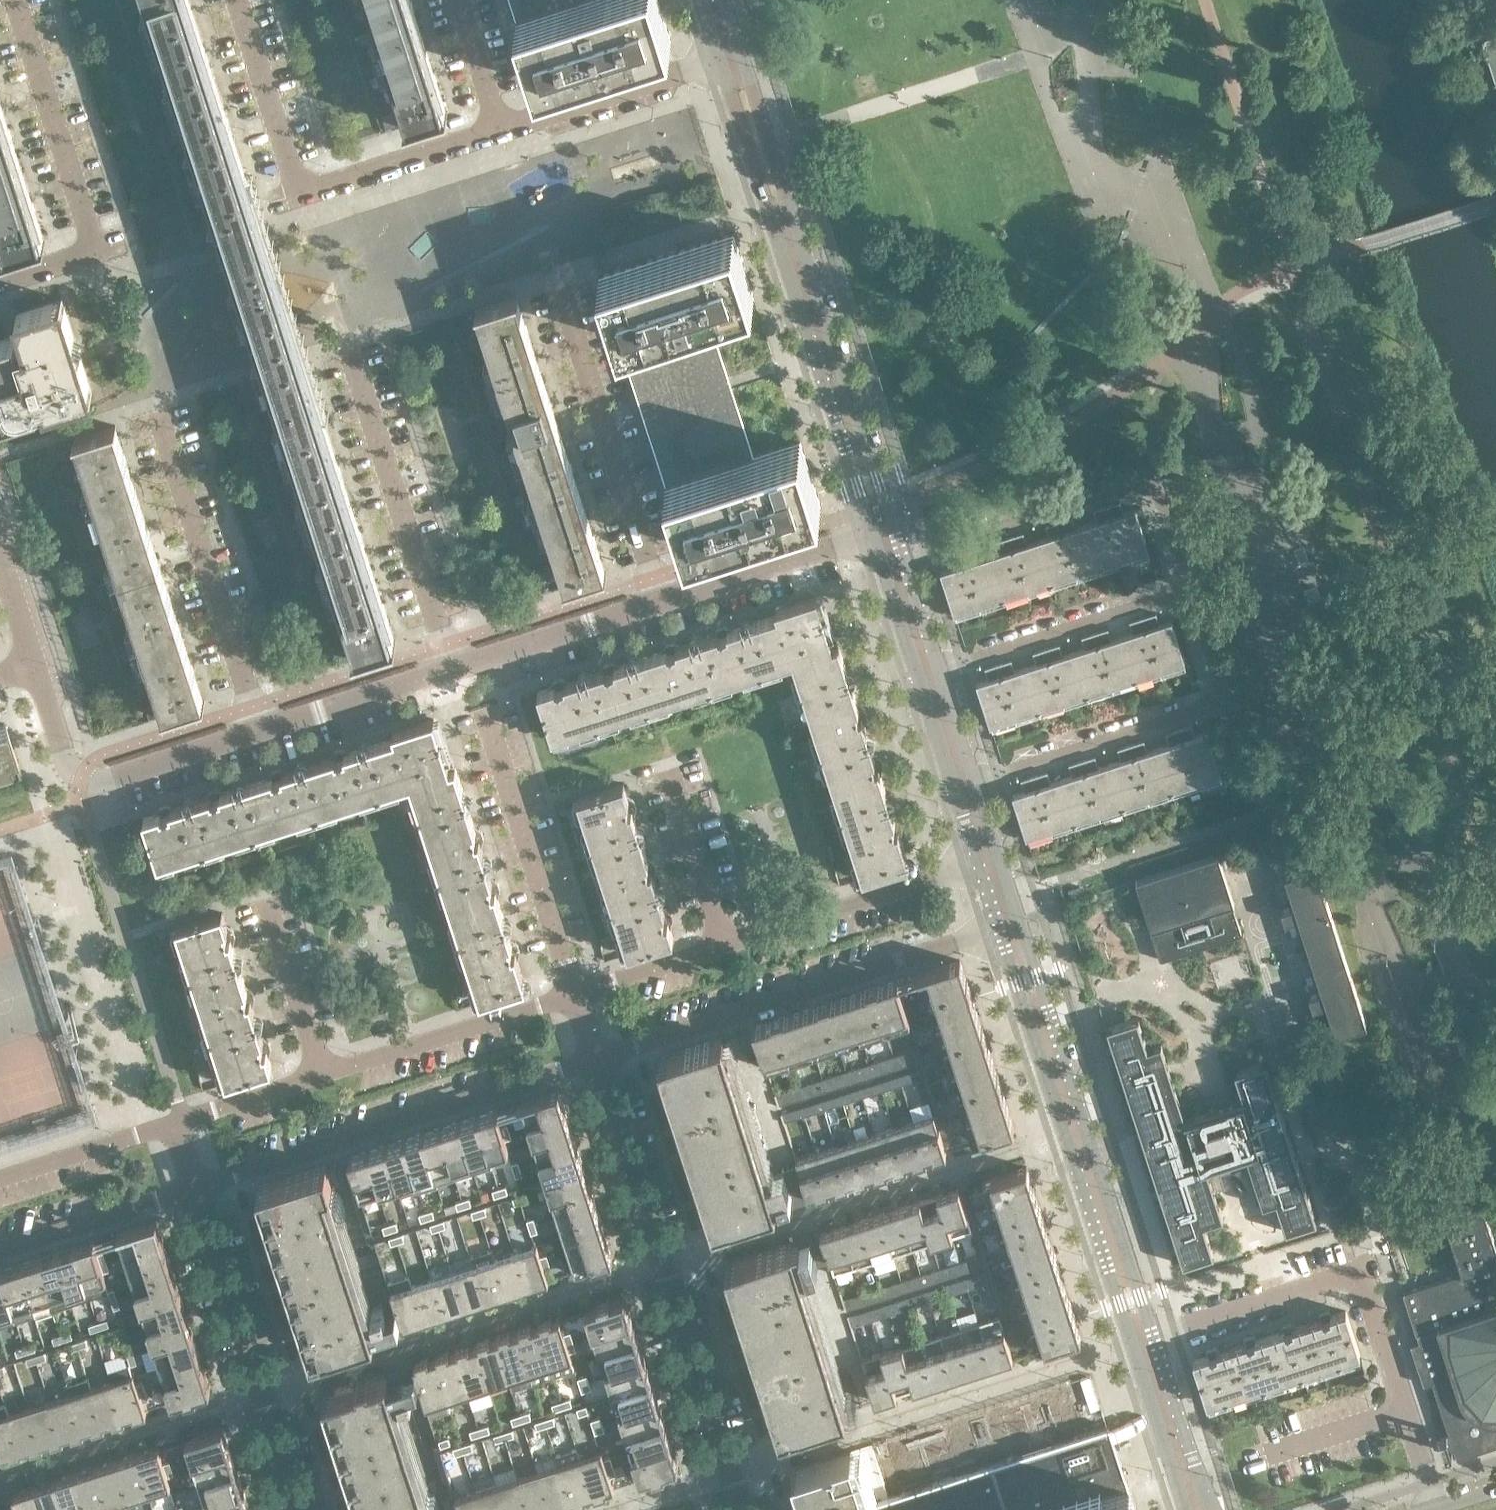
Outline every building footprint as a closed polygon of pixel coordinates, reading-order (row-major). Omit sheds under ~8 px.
[(282,284),(269,243),(266,236),(263,225),(262,225),(189,0),(145,0),(222,238),(220,239),(221,241),(224,249),(225,252),(226,257),(264,375),(265,378),(264,379),(354,652),(353,652),(354,654),(396,640),(395,638),(394,639),(307,365),(308,365),(302,347),(298,336),(290,308),(289,306),(282,284)] [(405,124),(448,111),(447,109),(446,110),(411,0),(365,0),(405,124)] [(537,82),(576,70),(671,39),(659,0),(601,0),(594,2),(593,0),(510,0),(537,82)] [(1481,36),(1495,80),(1495,31),(1481,36)] [(4,251),(2,252),(2,254),(46,240),(45,238),(44,238),(0,101),(0,239),(4,251)] [(703,303),(706,311),(754,296),(733,232),(599,275),(686,547),(820,503),(800,440),(752,455),(754,463),(743,467),(717,387),(692,307),(703,303)] [(605,571),(517,297),(518,297),(518,295),(475,309),(476,311),(477,310),(565,584),(564,584),(564,586),(607,572),(606,571),(605,571)] [(62,297),(16,312),(20,323),(24,322),(27,331),(0,340),(0,410),(0,411),(6,409),(10,411),(11,417),(39,408),(38,404),(45,401),(46,406),(92,391),(89,380),(62,297)] [(126,460),(115,426),(116,426),(116,424),(73,438),(74,440),(75,440),(86,473),(126,460)] [(137,494),(126,460),(86,473),(97,507),(137,494)] [(148,529),(137,494),(97,507),(108,542),(148,529)] [(1149,550),(1135,507),(1124,511),(1120,500),(1093,509),(1097,520),(1086,523),(1100,566),(1149,550)] [(1100,566),(1086,523),(1076,527),(1072,516),(1045,524),(1049,535),(1038,539),(1052,581),(1100,566)] [(159,563),(148,529),(108,542),(119,576),(159,563)] [(1052,581),(1038,539),(1027,542),(1023,531),(997,540),(1000,551),(990,554),(1003,597),(1052,581)] [(1003,597),(990,554),(979,558),(975,547),(949,555),(952,566),(940,570),(954,613),(1003,597)] [(170,598),(159,563),(119,576),(130,611),(170,598)] [(832,645),(816,595),(775,608),(777,614),(747,623),(761,669),(794,659),(803,689),(849,674),(839,643),(832,645)] [(181,633),(170,598),(130,611),(141,646),(181,633)] [(1185,662),(1171,619),(1160,623),(1156,612),(1129,620),(1133,631),(1122,635),(1136,678),(1185,662)] [(761,669),(747,623),(729,629),(727,626),(724,625),(717,627),(715,630),(716,633),(690,642),(705,687),(761,669)] [(1136,678),(1122,635),(1112,638),(1108,627),(1081,636),(1085,647),(1074,650),(1088,693),(1136,678)] [(193,667),(181,633),(141,646),(152,680),(193,667)] [(705,687),(690,642),(677,646),(676,642),(673,641),(666,644),(664,646),(665,650),(634,660),(649,705),(705,687)] [(1088,693),(1074,650),(1063,654),(1059,643),(1033,652),(1036,663),(1026,666),(1039,709),(1088,693)] [(1039,709),(1026,666),(1015,669),(1011,658),(985,667),(988,678),(977,682),(990,724),(1039,709)] [(649,705),(634,660),(616,666),(615,662),(611,661),(604,663),(602,666),(603,670),(578,678),(593,723),(649,705)] [(203,700),(193,667),(152,680),(163,713),(162,713),(162,715),(205,701),(204,700),(203,700)] [(867,713),(865,706),(863,704),(859,705),(849,674),(803,689),(823,752),(869,737),(863,718),(866,717),(867,713)] [(593,723),(578,678),(565,682),(564,678),(561,677),(554,680),(552,682),(553,686),(538,691),(552,736),(593,723)] [(468,804),(455,766),(450,768),(434,718),(393,731),(395,737),(363,747),(378,793),(410,782),(422,819),(468,804)] [(1221,774),(1207,731),(1196,735),(1192,724),(1165,732),(1169,743),(1158,747),(1172,789),(1221,774)] [(887,794),(879,769),(883,768),(883,765),(881,758),(879,755),(875,756),(869,737),(823,752),(841,808),(887,794)] [(1172,789),(1158,747),(1148,750),(1144,739),(1117,748),(1121,759),(1110,762),(1124,805),(1172,789)] [(378,793),(363,747),(346,752),(345,749),(341,748),(334,750),(332,753),(333,756),(300,767),(315,813),(378,793)] [(1124,805),(1110,762),(1099,766),(1095,755),(1069,763),(1072,774),(1062,778),(1075,820),(1124,805)] [(315,813),(300,767),(283,772),(282,769),(279,768),(272,770),(270,773),(271,776),(239,787),(253,832),(315,813)] [(1075,820),(1062,778),(1051,781),(1047,770),(1021,779),(1024,790),(1013,794),(1026,836),(1075,820)] [(657,868),(654,861),(652,858),(648,860),(632,811),(636,809),(637,806),(635,799),(632,797),(629,798),(624,783),(578,797),(628,952),(673,938),(668,922),(672,921),(673,918),(671,911),(668,909),(664,910),(652,872),(656,871),(657,868)] [(253,832),(239,787),(222,792),(220,789),(217,788),(210,790),(208,793),(209,796),(191,802),(206,848),(253,832)] [(909,862),(899,831),(902,830),(903,826),(901,819),(898,817),(895,818),(887,794),(841,808),(863,877),(909,862)] [(206,848),(191,802),(171,808),(170,805),(167,804),(160,806),(158,809),(159,812),(143,817),(158,863),(206,848)] [(487,863),(479,841),(483,840),(484,837),(481,830),(479,827),(475,828),(468,804),(422,819),(441,878),(487,863)] [(1242,932),(1232,903),(1234,903),(1218,853),(1216,853),(1217,854),(1137,879),(1136,879),(1152,929),(1153,929),(1159,946),(1163,957),(1161,958),(1161,959),(1244,932),(1243,931),(1242,932)] [(506,923),(496,892),(499,891),(500,888),(498,881),(495,878),(492,880),(487,863),(441,878),(460,937),(506,923)] [(1366,1023),(1316,865),(1285,875),(1295,905),(1282,909),(1286,921),(1299,917),(1322,991),(1309,995),(1313,1007),(1326,1003),(1336,1033),(1366,1023)] [(237,959),(231,939),(235,938),(235,935),(233,928),(231,926),(227,927),(222,911),(176,926),(192,974),(237,959)] [(526,985),(516,954),(519,952),(520,949),(518,942),(515,940),(512,941),(506,923),(460,937),(480,1000),(526,985)] [(255,996),(253,989),(250,987),(247,988),(237,959),(192,974),(211,1034),(257,1019),(251,1001),(254,1000),(255,996)] [(976,1007),(970,989),(971,989),(967,978),(966,978),(960,959),(919,972),(934,1020),(976,1007)] [(910,1020),(905,1004),(897,979),(877,985),(877,984),(866,988),(866,989),(848,995),(862,1036),(910,1020)] [(862,1036),(848,995),(830,1000),(819,1003),(819,1004),(801,1010),(814,1051),(862,1036)] [(991,1054),(985,1036),(986,1036),(982,1025),(981,1025),(976,1007),(934,1020),(950,1068),(991,1054)] [(814,1051),(801,1010),(783,1016),(783,1015),(772,1018),(772,1019),(753,1026),(766,1067),(814,1051)] [(1316,1220),(1265,1062),(1235,1072),(1244,1102),(1232,1105),(1231,1101),(1220,1105),(1210,1108),(1207,1100),(1201,1102),(1204,1110),(1183,1117),(1184,1121),(1173,1124),(1151,1059),(1164,1055),(1160,1043),(1147,1047),(1138,1017),(1107,1027),(1108,1031),(1144,1142),(1145,1146),(1158,1184),(1182,1260),(1183,1263),(1214,1253),(1213,1251),(1204,1222),(1220,1217),(1221,1218),(1222,1217),(1218,1204),(1217,1205),(1211,1207),(1208,1199),(1212,1198),(1203,1170),(1261,1152),(1272,1187),(1261,1191),(1260,1190),(1259,1191),(1263,1204),(1265,1203),(1264,1203),(1276,1199),(1285,1230),(1316,1220)] [(267,1051),(271,1050),(271,1047),(269,1040),(267,1038),(263,1039),(257,1019),(211,1034),(226,1081),(272,1067),(267,1051)] [(767,1173),(741,1093),(722,1035),(668,1053),(669,1055),(670,1054),(674,1065),(668,1067),(678,1099),(684,1097),(692,1121),(686,1123),(696,1154),(702,1152),(710,1176),(703,1178),(714,1209),(720,1207),(723,1219),(722,1219),(722,1221),(807,1194),(797,1163),(767,1173)] [(922,1059),(920,1051),(919,1050),(911,1053),(914,1061),(922,1059)] [(914,1061),(911,1053),(905,1055),(907,1063),(914,1061)] [(1006,1102),(1000,1084),(1001,1083),(997,1072),(997,1073),(991,1054),(950,1068),(965,1115),(1006,1102)] [(907,1063),(905,1055),(895,1058),(897,1067),(907,1063)] [(897,1067),(895,1058),(888,1060),(891,1069),(897,1067)] [(891,1069),(888,1060),(881,1062),(884,1071),(891,1069)] [(884,1071),(881,1062),(871,1066),(874,1074),(884,1071)] [(874,1074),(871,1066),(864,1068),(867,1077),(874,1074)] [(867,1077),(864,1068),(857,1070),(860,1079),(867,1077)] [(922,1077),(919,1068),(909,1071),(912,1080),(922,1077)] [(860,1079),(857,1070),(847,1073),(850,1082),(860,1079)] [(912,1080),(909,1071),(898,1075),(901,1083),(912,1080)] [(850,1082),(847,1073),(841,1075),(843,1084),(850,1082)] [(843,1084),(841,1075),(834,1078),(837,1086),(843,1084)] [(901,1083),(898,1075),(890,1077),(893,1086),(901,1083)] [(893,1086),(890,1077),(879,1081),(882,1090),(893,1086)] [(837,1086),(834,1078),(824,1081),(827,1089),(837,1086)] [(827,1089),(824,1081),(817,1083),(820,1092),(827,1089)] [(882,1090),(879,1081),(870,1084),(873,1092),(882,1090)] [(820,1092),(817,1083),(810,1085),(813,1094),(820,1092)] [(873,1092),(870,1084),(860,1087),(862,1096),(873,1092)] [(813,1094),(810,1085),(800,1088),(803,1097),(813,1094)] [(862,1096),(860,1087),(851,1090),(854,1099),(862,1096)] [(559,1088),(521,1100),(528,1120),(565,1108),(559,1088)] [(803,1097),(800,1088),(793,1091),(796,1099),(803,1097)] [(854,1099),(851,1090),(840,1094),(843,1102),(854,1099)] [(796,1099),(793,1091),(787,1093),(789,1102),(796,1099)] [(789,1102),(787,1093),(777,1096),(779,1105),(789,1102)] [(843,1102),(840,1094),(832,1096),(834,1105),(843,1102)] [(834,1105),(832,1096),(821,1100),(824,1109),(834,1105)] [(557,1212),(551,1194),(545,1175),(540,1157),(534,1138),(528,1120),(521,1100),(497,1108),(505,1134),(486,1141),(468,1147),(449,1153),(431,1158),(413,1164),(395,1170),(376,1176),(357,1182),(394,1299),(416,1292),(437,1285),(457,1279),(478,1272),(498,1265),(519,1259),(541,1252),(548,1276),(575,1267),(569,1249),(563,1231),(557,1212)] [(824,1109),(821,1100),(812,1103),(815,1111),(824,1109)] [(1014,1126),(1006,1102),(965,1115),(973,1140),(994,1133),(995,1136),(1009,1132),(1008,1128),(1014,1126)] [(815,1111),(812,1103),(801,1106),(804,1115),(815,1111)] [(804,1115),(801,1106),(793,1109),(796,1118),(804,1115)] [(500,1119),(497,1108),(477,1114),(489,1152),(509,1145),(506,1137),(505,1134),(503,1128),(500,1119)] [(571,1126),(565,1108),(528,1120),(534,1138),(571,1126)] [(796,1118),(793,1109),(782,1112),(785,1121),(796,1118)] [(946,1152),(934,1113),(913,1120),(926,1159),(927,1158),(926,1156),(932,1154),(933,1157),(946,1152)] [(489,1152),(477,1114),(459,1120),(474,1167),(492,1161),(489,1152)] [(474,1167),(459,1120),(441,1126),(453,1163),(456,1173),(474,1167)] [(926,1159),(913,1120),(894,1126),(906,1165),(908,1165),(907,1162),(913,1160),(914,1163),(926,1159)] [(453,1163),(441,1126),(423,1132),(435,1169),(453,1163)] [(577,1145),(571,1126),(534,1138),(540,1157),(577,1145)] [(906,1165),(894,1126),(874,1133),(887,1171),(888,1171),(887,1168),(893,1166),(894,1169),(906,1165)] [(435,1169),(423,1132),(404,1138),(416,1175),(435,1169)] [(887,1171),(874,1133),(855,1139),(867,1178),(869,1177),(868,1174),(874,1172),(875,1175),(887,1171)] [(419,1185),(416,1175),(404,1138),(386,1144),(398,1181),(401,1190),(419,1185)] [(867,1178),(855,1139),(835,1145),(848,1184),(849,1184),(849,1181),(854,1179),(855,1182),(867,1178)] [(398,1181),(386,1144),(368,1150),(380,1187),(398,1181)] [(583,1163),(577,1145),(540,1157),(546,1175),(583,1163)] [(848,1184),(835,1145),(816,1151),(828,1190),(830,1190),(829,1187),(835,1185),(836,1188),(848,1184)] [(380,1187),(368,1150),(348,1156),(357,1182),(360,1193),(380,1187)] [(828,1190),(816,1151),(795,1158),(797,1163),(807,1194),(815,1191),(817,1194),(828,1190)] [(333,1185),(333,1184),(326,1163),(269,1181),(270,1183),(262,1185),(267,1198),(273,1196),(278,1210),(271,1212),(275,1226),(282,1223),(287,1238),(280,1240),(284,1253),(291,1251),(296,1265),(289,1267),(293,1280),(300,1278),(304,1292),(298,1295),(302,1308),(309,1306),(313,1320),(306,1322),(310,1335),(317,1332),(323,1350),(375,1333),(374,1333),(402,1324),(394,1299),(372,1306),(374,1313),(333,1185)] [(589,1182),(583,1163),(546,1175),(551,1194),(589,1182)] [(1042,1214),(1031,1181),(1027,1165),(983,1179),(998,1228),(1042,1214)] [(595,1200),(589,1182),(551,1194),(557,1212),(595,1200)] [(1494,1263),(1495,1263),(1495,1244),(1486,1213),(1490,1212),(1486,1201),(1482,1202),(1476,1183),(1451,1191),(1453,1196),(1439,1201),(1462,1272),(1403,1291),(1416,1333),(1424,1330),(1427,1337),(1410,1343),(1423,1383),(1433,1380),(1449,1431),(1445,1432),(1451,1449),(1454,1448),(1457,1455),(1456,1455),(1457,1457),(1495,1444),(1495,1269),(1494,1263)] [(972,1228),(959,1188),(959,1187),(938,1194),(951,1235),(972,1228)] [(951,1235),(938,1194),(918,1200),(932,1241),(951,1235)] [(600,1219),(595,1200),(557,1212),(563,1231),(600,1219)] [(932,1241),(918,1200),(899,1206),(912,1248),(932,1241)] [(912,1248),(899,1206),(880,1213),(893,1254),(912,1248)] [(893,1254),(880,1213),(860,1219),(874,1260),(893,1254)] [(1057,1261),(1047,1228),(1042,1214),(998,1228),(1013,1275),(1057,1261)] [(157,1218),(118,1230),(124,1250),(163,1237),(157,1218)] [(606,1237),(600,1219),(563,1231),(569,1249),(606,1237)] [(874,1260),(860,1219),(841,1225),(854,1266),(874,1260)] [(854,1266),(841,1225),(820,1232),(822,1237),(830,1261),(833,1273),(854,1266)] [(118,1230),(95,1238),(103,1263),(0,1296),(0,1426),(138,1382),(146,1406),(172,1398),(118,1230)] [(169,1256),(163,1237),(124,1250),(130,1268),(169,1256)] [(613,1257),(606,1237),(569,1249),(575,1269),(613,1257)] [(846,1409),(802,1271),(802,1270),(830,1261),(822,1237),(794,1246),(792,1241),(736,1259),(737,1260),(733,1262),(736,1273),(741,1272),(745,1287),(741,1288),(742,1289),(742,1290),(746,1289),(756,1321),(752,1322),(760,1345),(764,1344),(774,1376),(770,1377),(778,1401),(782,1399),(786,1414),(782,1416),(786,1427),(790,1426),(790,1427),(846,1409)] [(103,1263),(95,1238),(76,1244),(92,1293),(110,1287),(103,1263)] [(541,1252),(540,1249),(537,1240),(515,1247),(527,1284),(549,1277),(548,1276),(545,1266),(543,1258),(541,1252)] [(92,1293),(76,1244),(57,1250),(73,1299),(92,1293)] [(527,1284),(515,1247),(495,1254),(506,1291),(527,1284)] [(73,1299),(57,1250),(39,1256),(52,1295),(55,1305),(73,1299)] [(506,1291),(495,1254),(474,1261),(486,1298),(506,1291)] [(983,1265),(980,1254),(969,1258),(973,1268),(983,1265)] [(52,1295),(39,1256),(21,1262),(33,1300),(52,1295)] [(175,1274),(169,1256),(130,1268),(136,1287),(175,1274)] [(973,1268),(969,1258),(959,1261),(963,1272),(973,1268)] [(486,1298),(474,1261),(453,1267),(465,1304),(486,1298)] [(963,1272),(959,1261),(950,1264),(953,1275),(963,1272)] [(1073,1308),(1062,1275),(1057,1261),(1013,1275),(1029,1323),(1073,1308)] [(33,1300),(21,1262),(3,1267),(19,1317),(37,1311),(33,1300)] [(953,1275),(950,1264),(940,1267),(943,1278),(953,1275)] [(465,1304),(453,1267),(433,1274),(445,1311),(465,1304)] [(943,1278),(940,1267),(930,1270),(934,1281),(943,1278)] [(934,1281),(930,1270),(921,1274),(924,1284),(934,1281)] [(989,1281),(985,1271),(974,1274),(978,1285),(989,1281)] [(181,1293),(175,1274),(136,1287),(142,1305),(181,1293)] [(445,1311),(433,1274),(412,1281),(416,1292),(424,1318),(445,1311)] [(924,1284),(921,1274),(911,1277),(914,1287),(924,1284)] [(978,1285),(974,1274),(965,1277),(968,1288),(978,1285)] [(914,1287),(911,1277),(901,1280),(905,1290),(914,1287)] [(968,1288),(965,1277),(955,1280),(958,1291),(968,1288)] [(905,1290),(901,1280),(892,1283),(895,1294),(905,1290)] [(958,1291),(955,1280),(945,1284),(949,1294),(958,1291)] [(424,1318),(416,1292),(412,1281),(390,1288),(394,1299),(402,1324),(402,1325),(424,1318)] [(895,1294),(892,1283),(882,1286),(885,1297),(895,1294)] [(949,1294),(945,1284),(936,1287),(939,1297),(949,1294)] [(885,1297),(882,1286),(872,1289),(875,1300),(885,1297)] [(939,1297),(936,1287),(926,1290),(929,1300),(939,1297)] [(875,1300),(872,1289),(862,1292),(866,1303),(875,1300)] [(929,1300),(926,1290),(916,1293),(920,1304),(929,1300)] [(866,1303),(862,1292),(853,1296),(856,1306),(866,1303)] [(187,1311),(181,1293),(142,1305),(148,1324),(187,1311)] [(920,1304),(916,1293),(906,1296),(910,1307),(920,1304)] [(625,1298),(624,1295),(610,1299),(609,1297),(597,1301),(598,1303),(585,1307),(592,1329),(631,1317),(629,1311),(630,1310),(626,1298),(625,1298)] [(856,1306),(853,1296),(843,1299),(847,1309),(856,1306)] [(910,1307),(906,1296),(897,1299),(900,1310),(910,1307)] [(900,1310),(897,1299),(887,1302),(890,1313),(900,1310)] [(890,1313),(887,1302),(877,1306),(881,1316),(890,1313)] [(881,1316),(877,1306),(868,1309),(871,1319),(881,1316)] [(626,1433),(619,1413),(612,1392),(606,1371),(599,1350),(592,1329),(585,1308),(560,1316),(568,1341),(546,1348),(526,1355),(505,1362),(485,1368),(464,1375),(444,1381),(422,1388),(460,1506),(482,1499),(502,1492),(523,1486),(543,1479),(564,1473),(584,1466),(606,1459),(614,1484),(639,1476),(633,1454),(626,1433)] [(1081,1334),(1077,1322),(1073,1308),(1029,1323),(1037,1348),(1070,1337),(1071,1339),(1079,1336),(1079,1334),(1081,1334)] [(871,1319),(868,1309),(858,1312),(861,1322),(871,1319)] [(1360,1353),(1346,1310),(1331,1314),(1330,1309),(1318,1313),(1320,1318),(1307,1322),(1321,1366),(1360,1353)] [(192,1330),(187,1311),(148,1324),(154,1342),(192,1330)] [(861,1322),(858,1312),(848,1315),(852,1326),(861,1322)] [(1013,1356),(999,1314),(979,1321),(992,1362),(1013,1356)] [(568,1341),(560,1316),(552,1318),(551,1315),(539,1319),(540,1322),(538,1323),(554,1371),(576,1364),(568,1341)] [(633,1323),(631,1317),(592,1329),(599,1350),(638,1338),(637,1336),(638,1336),(634,1323),(633,1323)] [(992,1362),(979,1321),(959,1327),(973,1369),(992,1362)] [(1321,1366),(1307,1322),(1294,1326),(1292,1321),(1281,1325),(1282,1330),(1269,1334),(1283,1378),(1321,1366)] [(554,1371),(538,1323),(532,1325),(531,1322),(518,1326),(519,1329),(518,1329),(533,1378),(554,1371)] [(973,1369),(959,1327),(940,1334),(953,1375),(973,1369)] [(533,1378),(518,1329),(511,1332),(510,1329),(498,1333),(499,1336),(497,1336),(510,1375),(513,1384),(533,1378)] [(198,1348),(192,1330),(154,1342),(159,1361),(198,1348)] [(1283,1378),(1269,1334),(1256,1338),(1254,1333),(1243,1337),(1245,1342),(1232,1346),(1246,1390),(1283,1378)] [(953,1375),(940,1334),(921,1340),(934,1381),(953,1375)] [(510,1375),(497,1336),(491,1338),(490,1335),(477,1339),(478,1342),(476,1343),(489,1382),(510,1375)] [(638,1339),(638,1338),(599,1350),(606,1371),(645,1359),(642,1352),(643,1352),(639,1339),(638,1339)] [(934,1381),(921,1340),(901,1346),(914,1387),(934,1381)] [(489,1382),(476,1343),(470,1345),(469,1342),(457,1346),(457,1349),(456,1349),(469,1388),(489,1382)] [(1246,1390),(1232,1346),(1218,1351),(1217,1345),(1205,1349),(1207,1354),(1193,1359),(1207,1403),(1246,1390)] [(914,1387),(901,1346),(882,1352),(895,1394),(914,1387)] [(204,1367),(198,1348),(159,1361),(165,1379),(204,1367)] [(469,1388),(456,1349),(450,1351),(449,1348),(436,1353),(437,1356),(435,1356),(448,1395),(469,1388)] [(895,1394),(882,1352),(861,1359),(874,1400),(895,1394)] [(448,1395),(435,1356),(429,1358),(428,1355),(415,1359),(416,1362),(414,1363),(421,1387),(422,1388),(429,1411),(451,1404),(448,1395)] [(110,1364),(113,1375),(125,1414),(133,1411),(134,1414),(147,1410),(146,1407),(146,1406),(138,1382),(130,1357),(110,1364)] [(647,1365),(645,1359),(606,1371),(612,1392),(651,1379),(651,1378),(651,1377),(647,1365)] [(399,1393),(400,1393),(400,1394),(421,1387),(414,1363),(387,1372),(371,1377),(370,1374),(357,1378),(358,1381),(329,1390),(333,1405),(339,1403),(344,1417),(338,1419),(342,1432),(348,1430),(353,1444),(347,1446),(351,1460),(357,1458),(361,1472),(356,1474),(360,1487),(366,1485),(370,1499),(364,1501),(367,1509),(437,1509),(399,1393)] [(197,1391),(211,1386),(204,1367),(165,1379),(172,1399),(184,1395),(185,1398),(198,1394),(197,1391)] [(106,1423),(105,1420),(93,1381),(89,1371),(69,1377),(72,1388),(84,1427),(92,1424),(93,1427),(106,1423)] [(126,1417),(125,1414),(113,1375),(93,1381),(105,1420),(113,1418),(114,1421),(126,1417)] [(652,1381),(651,1379),(612,1392),(619,1412),(658,1400),(656,1394),(657,1393),(653,1381),(652,1381)] [(84,1427),(72,1388),(52,1395),(64,1434),(72,1431),(73,1434),(85,1430),(84,1427)] [(65,1436),(64,1434),(52,1395),(31,1401),(43,1440),(51,1438),(52,1441),(65,1436)] [(10,1408),(7,1397),(0,1400),(0,1454),(10,1451),(11,1454),(24,1450),(23,1447),(10,1408)] [(660,1407),(658,1400),(619,1412),(626,1433),(665,1421),(664,1419),(665,1419),(661,1406),(660,1407)] [(44,1443),(43,1440),(31,1401),(10,1408),(23,1447),(31,1444),(32,1447),(44,1443)] [(665,1423),(665,1421),(626,1433),(633,1454),(671,1442),(669,1435),(670,1435),(666,1422),(665,1423)] [(186,1436),(186,1437),(193,1458),(230,1446),(223,1424),(186,1436)] [(1122,1463),(1118,1449),(1113,1435),(1111,1428),(1110,1425),(868,1502),(850,1450),(792,1469),(805,1509),(1137,1509),(1122,1463)] [(206,1500),(200,1479),(193,1458),(186,1437),(160,1446),(167,1470),(146,1478),(125,1484),(104,1491),(84,1497),(63,1504),(45,1509),(210,1509),(206,1500)] [(875,1441),(865,1443),(871,1468),(880,1466),(875,1441)] [(673,1448),(671,1442),(633,1454),(640,1476),(652,1472),(653,1475),(666,1471),(665,1468),(678,1464),(677,1461),(678,1460),(674,1448),(673,1448)] [(593,1491),(580,1452),(577,1443),(556,1450),(559,1459),(572,1498),(573,1498),(574,1501),(587,1496),(586,1494),(593,1491)] [(166,1467),(159,1446),(159,1445),(137,1452),(149,1489),(171,1482),(168,1473),(167,1470),(166,1467)] [(237,1467),(230,1446),(193,1458),(200,1479),(237,1467)] [(602,1446),(580,1452),(593,1491),(594,1491),(595,1494),(607,1490),(606,1487),(614,1484),(606,1459),(602,1446)] [(149,1489),(137,1452),(117,1459),(129,1496),(149,1489)] [(129,1496),(117,1459),(96,1465),(108,1502),(129,1496)] [(572,1498),(559,1459),(539,1466),(551,1505),(553,1504),(554,1507),(566,1503),(565,1500),(572,1498)] [(108,1502),(96,1465),(76,1472),(88,1509),(108,1502)] [(539,1466),(518,1472),(530,1509),(545,1509),(546,1509),(545,1507),(551,1505),(539,1466)] [(243,1488),(237,1467),(200,1479),(206,1500),(243,1488)] [(76,1472),(55,1478),(65,1509),(84,1509),(88,1509),(76,1472)] [(518,1472),(498,1479),(508,1509),(530,1509),(518,1472)] [(55,1478),(35,1485),(43,1509),(65,1509),(55,1478)] [(498,1479),(477,1486),(485,1509),(508,1509),(498,1479)] [(35,1485),(13,1492),(13,1493),(19,1509),(43,1509),(35,1485)] [(243,1488),(206,1500),(210,1509),(245,1509),(250,1508),(243,1488)] [(13,1493),(0,1497),(0,1509),(19,1509),(13,1493)]
